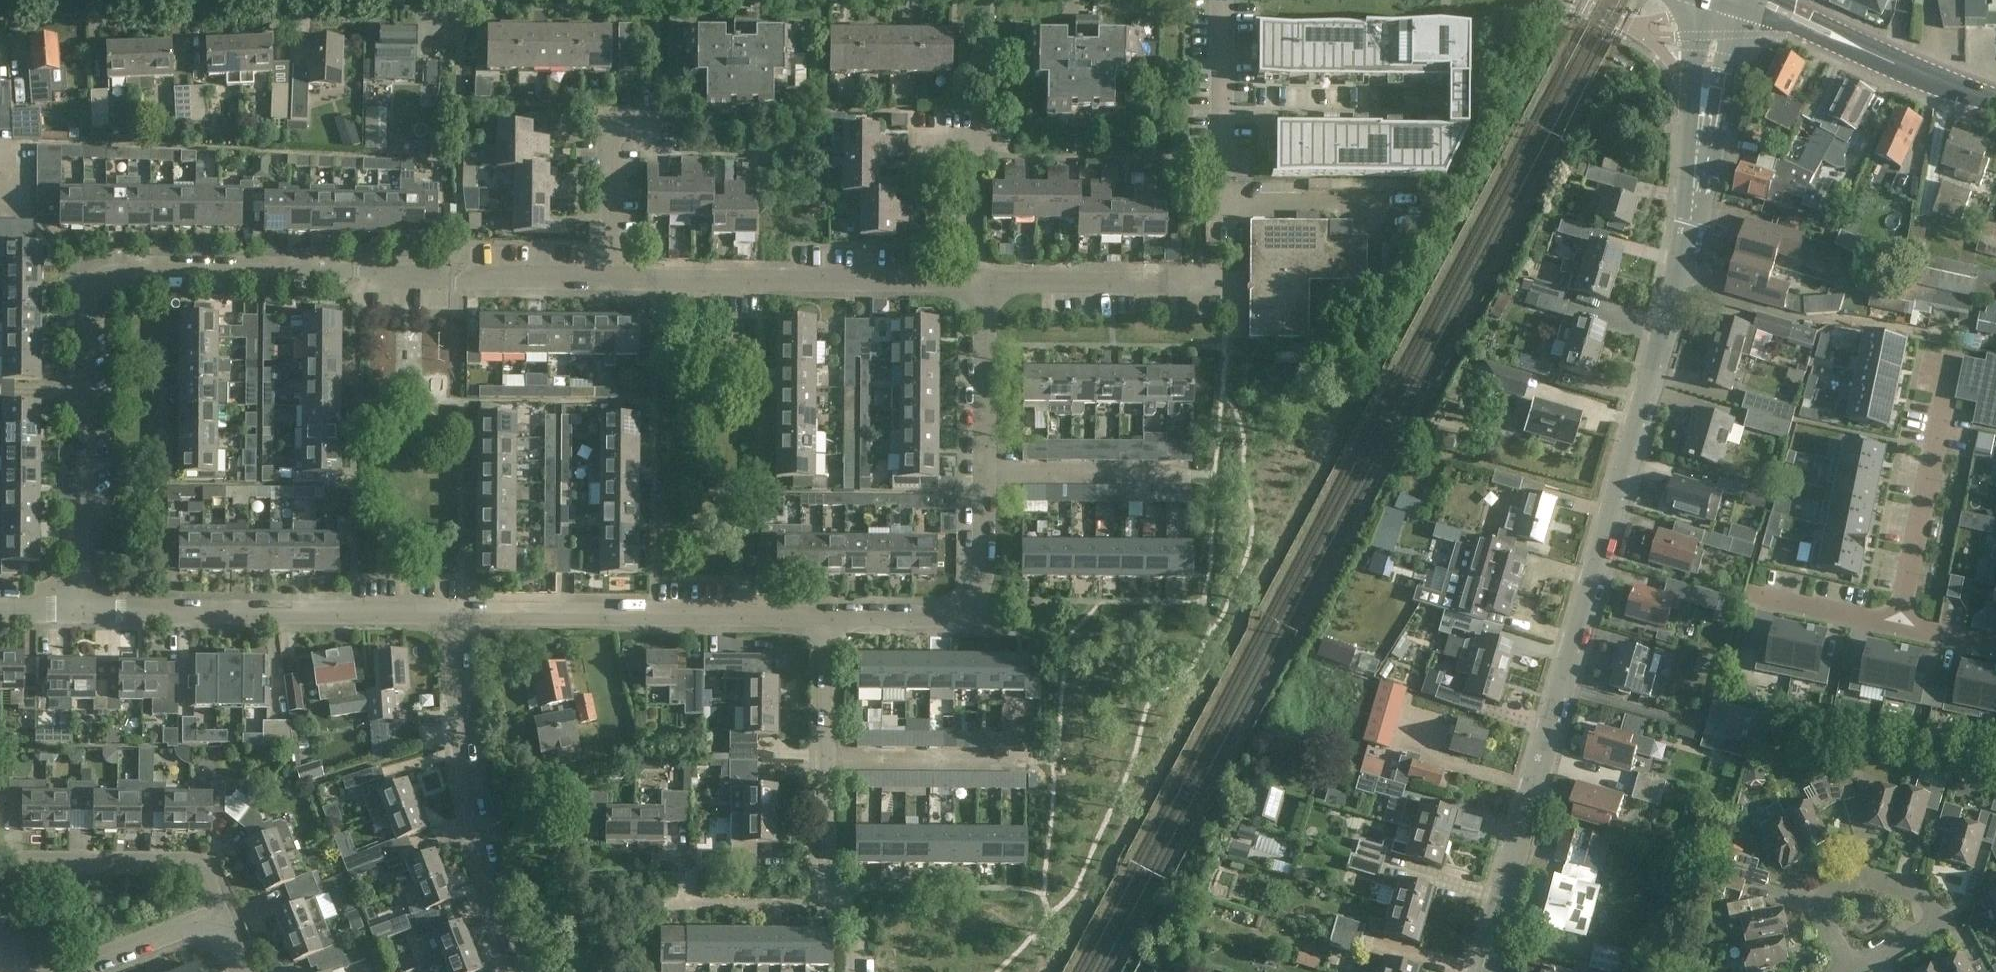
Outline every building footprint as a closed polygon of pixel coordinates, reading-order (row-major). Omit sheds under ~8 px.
[(1849,13),(1853,3),(1854,3),(1855,0),(1821,0),(1849,13)] [(1854,3),(1882,16),(1889,0),(1855,0),(1854,3)] [(1944,29),(1966,29),(1966,26),(1966,8),(1966,0),(1939,0),(1944,29)] [(1966,8),(1966,26),(1966,29),(1967,22),(1986,22),(1986,0),(1966,0),(1966,8)] [(734,31),(687,32),(687,56),(695,56),(695,76),(706,76),(706,114),(730,114),(730,106),(774,106),(774,76),(787,76),(786,56),(795,56),(794,32),(757,32),(757,17),(734,17),(734,31)] [(1027,34),(1027,57),(1034,57),(1034,79),(1048,79),(1047,117),(1070,118),(1071,110),(1114,110),(1114,80),(1127,80),(1127,59),(1135,59),(1136,35),(1098,35),(1099,20),(1076,20),(1076,35),(1027,34)] [(520,72),(520,45),(520,24),(514,24),(514,28),(488,28),(488,31),(477,31),(477,45),(488,45),(488,71),(520,72)] [(526,24),(520,24),(520,45),(520,72),(551,72),(551,45),(551,29),(526,28),(526,24)] [(575,29),(551,29),(551,45),(551,72),(580,72),(581,46),(581,25),(575,25),(575,29)] [(580,72),(610,72),(610,46),(610,30),(586,29),(586,25),(581,25),(581,46),(580,72)] [(618,26),(618,73),(631,73),(632,26),(618,26)] [(861,46),(861,26),(855,26),(855,30),(831,30),(831,46),(830,73),(861,73),(861,46)] [(889,46),(889,31),(867,31),(867,26),(861,26),(861,46),(861,73),(889,74),(889,46)] [(921,47),(922,27),(916,26),(916,31),(889,31),(889,46),(889,74),(921,74),(921,47)] [(1450,135),(1276,130),(1276,177),(1444,178),(1466,131),(1467,29),(1426,32),(1426,29),(1297,29),(1257,26),(1258,78),(1365,81),(1365,73),(1425,73),(1425,70),(1449,72),(1450,135)] [(951,74),(951,47),(952,32),(928,31),(928,27),(922,27),(921,47),(921,74),(951,74)] [(415,80),(415,63),(416,29),(381,28),(380,45),(376,44),(376,60),(365,60),(365,80),(376,80),(415,80)] [(959,28),(958,82),(972,81),(972,28),(959,28)] [(240,86),(238,37),(233,37),(233,42),(207,43),(208,77),(226,76),(227,87),(240,86)] [(244,37),(238,37),(240,86),(254,86),(253,75),(271,75),(272,102),(271,120),(287,121),(289,66),(271,67),(270,41),(244,42),(244,37)] [(294,66),(293,98),(292,119),(307,120),(309,84),(341,85),(343,40),(310,38),(309,67),(294,66)] [(140,90),(138,40),(133,41),(133,46),(108,47),(109,81),(126,80),(127,91),(140,90)] [(138,40),(140,90),(154,90),(153,79),(172,78),(171,45),(144,46),(144,40),(138,40)] [(31,57),(27,57),(30,96),(50,95),(48,73),(59,72),(57,41),(30,41),(31,57)] [(1780,56),(1764,88),(1776,93),(1769,107),(1772,108),(1766,122),(1791,135),(1804,109),(1793,103),(1803,83),(1798,81),(1804,68),(1780,56)] [(0,83),(0,113),(12,112),(9,83),(0,83)] [(1819,127),(1796,168),(1813,176),(1821,160),(1858,90),(1846,83),(1842,90),(1832,86),(1812,123),(1819,127)] [(190,87),(192,121),(209,121),(207,86),(190,87)] [(192,121),(190,87),(175,87),(177,122),(192,121)] [(108,89),(90,90),(92,125),(109,124),(108,89)] [(1875,98),(1858,90),(1821,160),(1837,170),(1845,170),(1845,158),(1850,146),(1849,145),(1855,133),(1857,134),(1860,127),(1864,129),(1871,115),(1867,113),(1875,98)] [(367,108),(367,114),(366,150),(387,150),(386,114),(386,97),(368,97),(368,108),(367,108)] [(40,111),(12,112),(14,141),(42,142),(40,111)] [(1922,125),(1896,113),(1878,155),(1902,166),(1907,155),(1908,156),(1922,125)] [(351,115),(335,120),(344,149),(360,144),(351,115)] [(892,117),(892,128),(907,129),(907,118),(892,117)] [(497,126),(497,145),(548,146),(548,139),(532,138),(532,126),(497,126)] [(844,148),(907,148),(907,142),(879,142),(879,129),(844,129),(844,148)] [(1954,135),(1943,167),(1957,172),(1955,178),(1981,186),(1990,161),(1984,159),(1988,147),(1954,135)] [(548,146),(497,145),(497,170),(514,170),(532,169),(532,158),(548,158),(548,146)] [(84,158),(84,147),(70,146),(70,157),(84,158)] [(84,147),(84,158),(106,159),(106,148),(84,147)] [(37,160),(61,160),(61,148),(38,148),(37,160)] [(106,148),(106,159),(128,160),(128,149),(106,148)] [(907,148),(844,148),(843,170),(878,170),(878,161),(907,161),(907,148)] [(128,149),(128,160),(151,161),(151,150),(128,149)] [(173,151),(151,150),(151,161),(173,162),(173,151)] [(182,151),(182,162),(196,162),(196,152),(182,151)] [(254,154),(254,177),(269,177),(270,154),(254,154)] [(298,156),(297,167),(310,167),(310,157),(298,156)] [(320,157),(320,168),(332,169),(332,158),(320,157)] [(343,158),(342,169),(355,169),(355,158),(343,158)] [(377,170),(377,159),(364,158),(364,170),(377,170)] [(1600,173),(1616,177),(1620,162),(1605,158),(1600,173)] [(393,160),(377,159),(377,170),(392,171),(393,160)] [(670,185),(669,219),(692,219),(693,159),(681,159),(681,185),(670,185)] [(702,159),(693,159),(692,219),(713,219),(713,202),(713,185),(701,185),(702,159)] [(61,160),(37,160),(37,171),(61,171),(61,160)] [(1780,160),(1775,177),(1768,202),(1782,207),(1785,194),(1805,201),(1802,207),(1820,213),(1824,201),(1810,186),(1815,177),(1813,176),(1796,168),(1780,160)] [(196,165),(196,192),(195,230),(218,230),(218,192),(207,192),(207,184),(204,182),(204,165),(196,165)] [(476,168),(463,167),(463,168),(463,189),(476,189),(476,168)] [(669,219),(670,185),(658,185),(658,168),(647,168),(647,219),(669,219)] [(1768,202),(1775,177),(1742,168),(1735,195),(1767,204),(1768,202)] [(1616,177),(1600,173),(1588,169),(1584,183),(1612,191),(1616,177)] [(878,170),(843,170),(843,192),(896,192),(896,185),(878,185),(878,170)] [(1015,222),(1015,171),(1005,170),(1005,187),(993,187),(993,222),(1015,222)] [(1058,222),(1058,171),(1049,170),(1049,187),(1037,187),(1037,222),(1058,222)] [(37,171),(37,183),(61,183),(61,171),(37,171)] [(1015,171),(1015,222),(1037,222),(1037,187),(1025,187),(1025,171),(1015,171)] [(1068,171),(1058,171),(1058,222),(1079,222),(1080,204),(1080,187),(1068,187),(1068,171)] [(399,198),(399,235),(422,235),(422,224),(437,224),(437,187),(415,187),(416,175),(400,174),(400,198),(399,198)] [(514,176),(514,189),(576,189),(576,181),(549,181),(549,176),(514,176)] [(117,191),(106,191),(105,229),(128,229),(128,179),(117,180),(117,191)] [(141,179),(128,179),(128,229),(150,229),(150,191),(141,191),(141,179)] [(1309,190),(1331,190),(1331,181),(1309,181),(1309,190)] [(1397,181),(1397,191),(1420,191),(1419,181),(1397,181)] [(218,192),(218,230),(241,230),(241,212),(253,212),(254,182),(241,182),(241,192),(218,192)] [(61,183),(37,183),(37,194),(61,194),(61,183)] [(85,191),(83,191),(83,229),(105,229),(106,191),(95,191),(95,183),(85,183),(85,191)] [(1935,212),(1963,221),(1973,193),(1944,183),(1935,212)] [(713,202),(713,219),(713,237),(734,237),(735,186),(724,185),(724,202),(713,202)] [(287,234),(288,186),(279,187),(279,197),(265,197),(265,234),(287,234)] [(288,186),(287,234),(310,235),(309,197),(300,197),(300,190),(290,190),(290,186),(288,186)] [(399,235),(399,198),(391,198),(391,186),(379,186),(378,198),(377,198),(377,235),(399,235)] [(745,186),(735,186),(734,237),(756,237),(756,202),(745,202),(745,186)] [(1080,204),(1079,222),(1079,240),(1101,240),(1102,188),(1091,188),(1091,205),(1080,204)] [(1102,188),(1101,240),(1123,240),(1124,205),(1111,205),(1111,188),(1102,188)] [(1135,205),(1124,205),(1123,240),(1144,240),(1145,188),(1135,188),(1135,205)] [(1145,188),(1144,240),(1166,240),(1166,205),(1154,205),(1155,188),(1145,188)] [(576,189),(514,189),(514,211),(548,211),(549,201),(576,201),(576,189)] [(83,229),(83,191),(61,191),(61,228),(83,229)] [(173,192),(150,191),(150,229),(172,229),(173,192)] [(196,192),(173,192),(172,229),(195,230),(196,192)] [(896,192),(843,192),(843,194),(861,194),(861,213),(912,213),(912,207),(896,207),(896,192)] [(1597,218),(1608,221),(1606,228),(1624,233),(1626,226),(1629,227),(1636,202),(1633,201),(1611,195),(1604,193),(1600,206),(1593,204),(1589,216),(1597,218)] [(61,194),(37,194),(37,206),(61,206),(61,194)] [(332,235),(332,198),(309,197),(310,235),(332,235)] [(354,235),(354,198),(332,198),(332,235),(354,235)] [(354,198),(354,235),(377,235),(377,198),(354,198)] [(1834,205),(1831,215),(1840,217),(1842,208),(1834,205)] [(61,206),(37,206),(37,217),(61,217),(61,206)] [(456,206),(444,207),(444,222),(456,221),(456,206)] [(548,211),(514,211),(513,235),(564,236),(564,235),(576,235),(576,225),(548,225),(548,211)] [(912,213),(861,213),(860,238),(895,238),(895,226),(912,226),(912,213)] [(1239,237),(1239,220),(1210,220),(1210,237),(1239,237)] [(10,245),(10,221),(0,221),(0,244),(5,245),(10,245)] [(10,245),(22,245),(22,221),(10,221),(10,245)] [(34,221),(22,221),(22,245),(33,246),(33,244),(34,223),(34,221)] [(1582,243),(1587,228),(1561,221),(1557,235),(1582,243)] [(1368,238),(1352,238),(1330,238),(1331,223),(1251,222),(1250,338),(1309,339),(1309,281),(1367,281),(1368,238)] [(1978,251),(1995,256),(1995,225),(1986,222),(1978,251)] [(1738,255),(1774,266),(1778,255),(1798,260),(1805,237),(1776,229),(1772,241),(1745,232),(1738,255)] [(1881,251),(1842,233),(1836,247),(1875,264),(1881,251)] [(1182,262),(1182,236),(1172,236),(1172,245),(1166,245),(1166,262),(1182,262)] [(1621,254),(1582,243),(1577,260),(1565,256),(1564,259),(1615,274),(1621,254)] [(33,244),(33,246),(22,245),(10,245),(5,245),(4,268),(42,268),(42,244),(33,244)] [(1973,296),(1980,269),(1914,254),(1908,282),(1917,284),(1973,296)] [(1774,266),(1738,255),(1730,282),(1758,290),(1754,302),(1784,311),(1784,310),(1788,295),(1790,287),(1770,281),(1774,266)] [(1615,274),(1564,259),(1559,276),(1571,280),(1568,293),(1606,304),(1615,274)] [(42,268),(4,268),(4,291),(42,291),(42,268)] [(1828,293),(1829,278),(1814,276),(1812,291),(1828,293)] [(1876,276),(1870,308),(1904,315),(1906,304),(1902,303),(1905,287),(1891,284),(1892,281),(1888,281),(1888,279),(1876,276)] [(1541,293),(1564,300),(1567,291),(1534,281),(1531,290),(1541,293)] [(1973,296),(1917,284),(1914,299),(1971,309),(1973,296)] [(4,291),(4,313),(42,313),(42,291),(4,291)] [(1564,300),(1541,293),(1536,309),(1566,319),(1570,305),(1563,303),(1564,300)] [(1804,299),(1788,295),(1784,310),(1806,315),(1840,315),(1845,297),(1804,299)] [(1994,301),(1991,317),(1982,315),(1979,330),(1995,333),(1995,301),(1994,301)] [(1500,319),(1505,309),(1496,304),(1490,315),(1500,319)] [(180,337),(218,337),(259,337),(259,314),(244,314),(244,326),(219,325),(219,316),(214,316),(211,305),(195,305),(195,315),(181,315),(180,337)] [(303,338),(341,338),(342,317),(339,317),(339,308),(340,308),(340,307),(316,306),(316,308),(316,317),(304,316),(303,326),(279,326),(280,315),(265,314),(265,337),(303,337),(303,338)] [(901,343),(901,345),(939,345),(939,319),(935,319),(934,312),(931,309),(920,309),(917,311),(917,319),(901,319),(901,333),(893,333),(893,343),(901,343)] [(778,344),(816,344),(816,322),(816,311),(798,311),(798,322),(778,322),(778,344)] [(42,313),(4,313),(0,313),(0,324),(4,324),(4,335),(42,336),(42,313)] [(1758,315),(1754,331),(1759,332),(1759,333),(1789,343),(1789,341),(1813,348),(1817,333),(1794,327),(1794,326),(1758,315)] [(504,354),(504,316),(480,316),(480,337),(467,336),(467,364),(481,364),(481,354),(504,354)] [(504,316),(504,354),(526,354),(526,317),(504,316)] [(549,317),(526,317),(526,354),(548,354),(549,317)] [(571,317),(549,317),(548,354),(570,354),(571,317)] [(593,317),(571,317),(570,354),(593,355),(593,317)] [(593,317),(593,355),(606,355),(606,364),(616,364),(616,355),(616,317),(593,317)] [(637,318),(616,317),(616,355),(636,355),(636,365),(650,365),(650,337),(637,337),(637,318)] [(1719,321),(1712,346),(1741,355),(1741,354),(1752,357),(1755,346),(1759,333),(1759,332),(1754,331),(1719,321)] [(845,322),(845,345),(858,345),(858,322),(845,322)] [(872,322),(858,322),(858,345),(871,345),(872,322)] [(1574,322),(1568,342),(1600,351),(1605,331),(1574,322)] [(462,328),(431,328),(430,360),(461,361),(462,328)] [(1868,333),(1863,355),(1902,363),(1906,341),(1868,333)] [(1957,333),(1955,344),(1987,350),(1989,342),(1983,341),(1984,335),(1973,333),(1972,335),(1957,333)] [(42,336),(4,335),(4,358),(41,358),(42,336)] [(1830,337),(1823,335),(1819,346),(1827,348),(1830,337)] [(180,337),(180,360),(218,360),(218,337),(180,337)] [(303,338),(303,360),(341,361),(341,338),(303,338)] [(1600,351),(1568,342),(1559,372),(1591,381),(1600,351)] [(276,358),(276,344),(265,344),(265,358),(276,358)] [(816,344),(778,344),(778,367),(816,367),(816,344)] [(247,345),(247,360),(259,360),(259,345),(247,345)] [(845,345),(844,367),(855,367),(855,359),(858,359),(858,345),(845,345)] [(858,345),(858,359),(861,360),(861,367),(871,367),(871,345),(858,345)] [(939,345),(901,345),(901,368),(939,368),(939,345)] [(1741,355),(1712,346),(1707,362),(1711,363),(1704,386),(1731,394),(1742,358),(1751,360),(1752,357),(1741,354),(1741,355)] [(1827,348),(1819,346),(1816,358),(1824,360),(1827,348)] [(1274,355),(1274,363),(1298,363),(1298,353),(1275,353),(1274,355)] [(1523,355),(1519,369),(1551,378),(1555,364),(1523,355)] [(1863,355),(1859,377),(1897,385),(1902,363),(1863,355)] [(1988,355),(1986,366),(1993,368),(1995,357),(1988,355)] [(4,358),(4,379),(4,380),(15,381),(41,381),(41,358),(4,358)] [(231,373),(231,361),(218,361),(218,360),(180,360),(180,381),(218,382),(218,372),(231,373)] [(303,360),(303,383),(341,383),(341,361),(303,360)] [(1525,398),(1531,375),(1485,361),(1475,395),(1499,402),(1502,392),(1525,398)] [(247,366),(247,382),(259,382),(259,367),(247,366)] [(264,383),(276,383),(276,366),(264,366),(264,383)] [(1993,368),(1986,366),(1983,378),(1991,380),(1993,368)] [(816,367),(778,367),(778,389),(816,389),(816,367)] [(844,367),(844,389),(855,389),(855,367),(844,367)] [(871,367),(861,367),(861,389),(871,389),(871,367)] [(939,368),(901,368),(901,390),(938,390),(939,368)] [(1048,405),(1048,370),(1024,370),(1024,405),(1035,405),(1035,415),(1048,415),(1048,405)] [(1073,370),(1048,370),(1048,405),(1073,406),(1073,370)] [(1073,370),(1073,406),(1073,418),(1081,418),(1084,414),(1084,406),(1096,406),(1096,370),(1073,370)] [(1121,371),(1096,370),(1096,406),(1120,406),(1121,371)] [(1121,371),(1120,406),(1144,407),(1145,371),(1121,371)] [(1169,371),(1145,371),(1144,407),(1168,407),(1169,371)] [(1193,372),(1169,371),(1168,407),(1193,407),(1193,390),(1193,372)] [(1819,378),(1811,376),(1808,388),(1815,390),(1819,378)] [(1859,377),(1854,398),(1893,407),(1897,385),(1859,377)] [(1991,380),(1983,378),(1981,390),(1989,391),(1991,380)] [(180,381),(180,404),(218,404),(218,382),(180,381)] [(276,383),(264,383),(264,405),(276,405),(276,383)] [(303,383),(303,405),(340,405),(341,383),(303,383)] [(257,384),(246,384),(246,406),(257,406),(257,384)] [(504,398),(504,387),(480,387),(480,397),(504,398)] [(504,387),(504,398),(526,398),(526,387),(504,387)] [(549,388),(526,387),(526,398),(549,398),(549,388)] [(571,388),(549,388),(549,398),(571,398),(571,388)] [(571,388),(571,398),(593,398),(593,388),(571,388)] [(593,388),(593,398),(615,398),(615,388),(593,388)] [(1815,390),(1808,388),(1804,399),(1812,402),(1815,390)] [(778,389),(778,411),(815,411),(816,389),(778,389)] [(844,389),(844,411),(855,412),(855,389),(844,389)] [(861,389),(861,412),(871,412),(871,389),(861,389)] [(938,390),(901,390),(892,390),(891,412),(938,412),(938,390)] [(1989,391),(1981,390),(1979,401),(1986,403),(1989,391)] [(1772,420),(1776,405),(1747,397),(1743,412),(1750,414),(1772,420)] [(1893,407),(1854,398),(1850,420),(1888,428),(1893,407)] [(1986,403),(1979,401),(1976,413),(1984,414),(1986,403)] [(218,404),(180,404),(179,427),(217,427),(218,404)] [(340,405),(303,405),(302,428),(340,428),(340,405)] [(1791,409),(1776,405),(1772,420),(1787,424),(1791,409)] [(2,407),(2,431),(40,432),(40,408),(2,407)] [(1534,407),(1529,424),(1544,428),(1540,439),(1571,448),(1580,417),(1550,408),(1549,411),(1534,407)] [(246,411),(246,427),(258,427),(258,412),(246,411)] [(275,411),(264,411),(265,427),(275,427),(275,411)] [(815,411),(778,411),(778,434),(815,434),(815,411)] [(855,412),(844,411),(844,434),(854,434),(855,412)] [(861,412),(861,434),(870,434),(871,412),(861,412)] [(938,412),(891,412),(891,435),(900,435),(938,435),(938,412)] [(1693,431),(1685,458),(1721,468),(1734,424),(1696,412),(1690,431),(1693,431)] [(1984,414),(1976,413),(1974,424),(1981,426),(1984,414)] [(1792,426),(1787,424),(1772,420),(1750,414),(1745,430),(1787,442),(1792,426)] [(479,415),(479,436),(517,437),(517,415),(479,415)] [(546,438),(556,438),(556,416),(546,416),(546,438)] [(561,438),(572,438),(572,416),(562,416),(561,438)] [(603,416),(602,437),(640,438),(641,416),(603,416)] [(217,427),(179,427),(179,449),(217,449),(217,427)] [(1417,441),(1418,441),(1452,450),(1456,435),(1424,427),(1417,441)] [(340,428),(302,428),(302,451),(340,451),(340,428)] [(2,431),(1,453),(39,454),(40,432),(2,431)] [(247,434),(246,450),(258,450),(259,434),(247,434)] [(264,434),(264,448),(275,448),(275,434),(264,434)] [(815,434),(778,434),(777,456),(815,456),(815,434)] [(844,434),(844,456),(854,456),(854,434),(844,434)] [(870,434),(861,434),(860,457),(870,457),(870,434)] [(938,435),(900,435),(900,457),(938,457),(938,435)] [(479,436),(478,459),(517,459),(517,437),(479,436)] [(640,438),(602,437),(602,460),(640,460),(640,438)] [(556,461),(556,438),(546,438),(545,460),(556,461)] [(572,438),(561,438),(561,461),(572,461),(572,438)] [(1843,460),(1883,468),(1887,447),(1848,438),(1843,460)] [(1048,462),(1048,442),(1023,442),(1023,462),(1048,462)] [(1072,443),(1048,442),(1048,462),(1072,462),(1072,443)] [(1072,443),(1072,462),(1096,463),(1096,443),(1072,443)] [(1120,443),(1096,443),(1096,463),(1119,463),(1120,443)] [(1120,443),(1119,463),(1143,463),(1144,443),(1120,443)] [(1144,443),(1143,463),(1167,463),(1168,443),(1144,443)] [(1192,443),(1168,443),(1167,463),(1192,463),(1192,443)] [(217,449),(179,449),(179,473),(216,473),(217,449)] [(1798,451),(1790,449),(1788,460),(1796,462),(1798,451)] [(340,451),(302,451),(294,450),(294,461),(302,462),(302,474),(340,475),(340,451)] [(1,453),(1,476),(39,476),(39,454),(1,453)] [(815,456),(777,456),(777,480),(793,480),(793,490),(812,490),(812,491),(827,491),(827,480),(815,479),(815,456)] [(854,456),(844,456),(844,479),(854,480),(854,456)] [(870,457),(860,457),(860,480),(870,480),(870,457)] [(938,457),(900,457),(900,473),(892,473),(892,491),(938,492),(938,481),(938,457)] [(478,459),(478,481),(517,481),(517,459),(478,459)] [(545,483),(555,483),(556,461),(545,460),(545,483)] [(640,460),(602,460),(597,460),(597,468),(591,468),(591,482),(602,482),(640,483),(640,460)] [(1839,482),(1878,490),(1883,468),(1843,460),(1839,482)] [(561,483),(572,483),(572,461),(561,461),(561,483)] [(258,464),(247,464),(247,479),(258,479),(258,464)] [(275,465),(264,465),(264,478),(275,479),(275,465)] [(1526,496),(1541,500),(1545,488),(1495,473),(1491,486),(1526,496)] [(1,476),(1,498),(39,499),(39,476),(1,476)] [(1716,520),(1724,493),(1745,499),(1749,486),(1722,478),(1718,490),(1675,477),(1672,489),(1668,488),(1663,505),(1667,506),(1666,508),(1705,519),(1705,517),(1716,520)] [(1788,495),(1791,481),(1789,481),(1782,479),(1781,483),(1779,493),(1786,495),(1788,495)] [(478,481),(478,504),(517,504),(517,481),(478,481)] [(602,482),(602,505),(640,505),(640,483),(602,482)] [(1834,504),(1874,512),(1878,490),(1839,482),(1834,504)] [(212,483),(212,495),(227,495),(227,483),(212,483)] [(249,483),(235,483),(235,496),(249,496),(249,483)] [(272,483),(258,483),(258,496),(272,496),(272,483)] [(280,483),(280,496),(294,496),(294,484),(280,483)] [(555,483),(545,483),(545,506),(555,506),(555,483)] [(572,493),(572,483),(561,483),(561,506),(571,506),(572,493)] [(303,484),(302,496),(316,497),(316,484),(303,484)] [(325,484),(325,496),(340,496),(340,484),(325,484)] [(178,497),(178,486),(169,486),(169,496),(178,497)] [(1048,504),(1048,488),(1022,487),(1022,504),(1048,504)] [(1048,488),(1048,504),(1072,504),(1072,488),(1048,488)] [(1096,488),(1072,488),(1072,504),(1096,504),(1096,488)] [(1120,488),(1096,488),(1096,504),(1120,505),(1120,488)] [(1143,505),(1143,488),(1120,488),(1120,505),(1143,505)] [(1166,489),(1143,488),(1143,505),(1166,505),(1166,489)] [(1166,489),(1166,505),(1192,505),(1192,489),(1166,489)] [(1555,504),(1541,500),(1526,496),(1514,538),(1543,546),(1555,504)] [(800,507),(825,508),(825,497),(800,497),(800,507)] [(848,497),(825,497),(825,508),(847,508),(848,497)] [(870,497),(848,497),(847,508),(870,508),(870,497)] [(892,498),(870,497),(870,508),(892,508),(892,498)] [(1,498),(1,521),(39,521),(39,499),(1,498)] [(915,498),(892,498),(892,508),(912,508),(912,511),(915,511),(915,498)] [(915,498),(915,511),(948,512),(948,498),(915,498)] [(1777,500),(1772,514),(1783,516),(1789,517),(1792,503),(1777,500)] [(517,504),(478,504),(478,526),(516,527),(517,504)] [(1830,525),(1870,533),(1874,512),(1834,504),(1830,525)] [(640,505),(602,505),(602,527),(640,527),(640,505)] [(545,506),(545,528),(555,528),(555,506),(545,506)] [(561,528),(571,528),(571,506),(561,506),(561,528)] [(336,536),(316,535),(316,573),(338,573),(338,545),(351,545),(351,518),(337,517),(336,536)] [(204,571),(204,534),(180,534),(181,520),(168,520),(167,569),(180,569),(180,571),(204,571)] [(294,520),(294,535),(293,572),(316,573),(316,535),(316,520),(294,520)] [(1,521),(0,543),(38,543),(39,521),(1,521)] [(271,522),(271,535),(271,572),(293,572),(294,535),(284,535),(284,522),(271,522)] [(1777,524),(1769,522),(1767,533),(1775,535),(1777,524)] [(1826,545),(1865,555),(1870,533),(1830,525),(1826,545)] [(478,526),(478,548),(516,549),(516,527),(478,526)] [(1759,532),(1741,526),(1737,540),(1755,545),(1759,532)] [(602,527),(602,550),(640,550),(640,527),(602,527)] [(555,536),(555,528),(545,528),(545,550),(558,550),(557,536),(555,536)] [(571,528),(561,528),(561,536),(557,536),(558,550),(571,550),(571,528)] [(802,576),(802,537),(780,537),(780,528),(766,528),(766,556),(778,556),(778,575),(802,576)] [(1706,531),(1701,546),(1730,554),(1734,539),(1706,531)] [(1652,562),(1690,573),(1698,576),(1705,552),(1697,550),(1699,544),(1699,543),(1673,536),(1660,532),(1652,562)] [(1461,533),(1451,569),(1483,578),(1518,589),(1525,566),(1516,564),(1520,551),(1461,533)] [(1775,535),(1767,533),(1764,544),(1773,546),(1775,535)] [(204,534),(204,571),(226,572),(227,535),(204,534)] [(249,535),(227,535),(226,572),(249,572),(249,535)] [(271,535),(249,535),(249,572),(271,572),(271,535)] [(802,537),(802,576),(824,576),(824,537),(802,537)] [(847,538),(824,537),(824,576),(847,576),(847,538)] [(847,538),(847,576),(869,576),(869,538),(847,538)] [(892,538),(869,538),(869,576),(891,577),(892,538)] [(914,538),(892,538),(891,577),(914,577),(914,538)] [(936,538),(914,538),(914,577),(936,577),(936,538)] [(38,543),(0,543),(0,578),(16,578),(17,566),(38,566),(38,543)] [(1048,580),(1048,544),(1023,543),(1022,579),(1048,580)] [(1048,544),(1048,580),(1071,580),(1072,544),(1048,544)] [(1096,544),(1072,544),(1071,580),(1097,580),(1096,544)] [(1120,544),(1096,544),(1097,580),(1120,580),(1120,544)] [(1143,545),(1120,544),(1120,580),(1143,580),(1143,545)] [(1166,545),(1143,545),(1143,580),(1166,581),(1166,545)] [(1166,545),(1166,581),(1192,581),(1192,571),(1192,545),(1166,545)] [(1826,545),(1821,569),(1861,577),(1865,555),(1826,545)] [(516,549),(478,548),(478,573),(516,573),(516,549)] [(558,550),(545,550),(545,574),(558,574),(558,550)] [(571,574),(571,550),(558,550),(558,574),(571,574)] [(640,550),(602,550),(601,574),(639,574),(640,550)] [(1483,578),(1451,569),(1443,595),(1419,587),(1415,601),(1444,609),(1457,613),(1486,621),(1488,614),(1509,620),(1518,589),(1483,578)] [(1964,578),(1952,575),(1947,597),(1960,600),(1964,578)] [(1669,580),(1665,595),(1636,587),(1628,617),(1666,628),(1671,609),(1679,611),(1682,602),(1717,611),(1722,595),(1669,580)] [(1452,628),(1457,613),(1444,609),(1438,631),(1450,635),(1452,628)] [(1486,621),(1457,613),(1452,628),(1481,637),(1486,621)] [(1760,650),(1755,671),(1791,679),(1802,627),(1777,622),(1771,652),(1760,650)] [(1816,632),(1816,630),(1802,627),(1791,679),(1827,686),(1831,665),(1820,663),(1826,635),(1816,632)] [(1462,660),(1475,664),(1506,673),(1513,649),(1482,640),(1482,642),(1468,638),(1462,660)] [(1849,691),(1860,694),(1862,684),(1885,689),(1887,690),(1896,648),(1871,642),(1865,672),(1854,670),(1849,691)] [(1620,644),(1615,661),(1618,662),(1611,687),(1643,696),(1643,695),(1651,697),(1657,675),(1649,673),(1655,654),(1620,644)] [(1914,683),(1920,655),(1910,652),(1910,651),(1896,648),(1887,690),(1885,689),(1883,699),(1921,707),(1925,685),(1914,683)] [(192,659),(191,710),(269,710),(269,660),(244,659),(244,655),(225,655),(225,653),(218,653),(218,659),(192,659)] [(647,674),(646,687),(670,687),(669,704),(685,705),(685,714),(703,714),(703,671),(676,670),(676,654),(647,653),(647,662),(647,674)] [(1696,669),(1722,675),(1726,660),(1700,653),(1696,669)] [(1,654),(0,692),(2,692),(12,692),(12,706),(23,706),(23,710),(36,710),(37,681),(24,681),(24,658),(24,654),(2,654),(1,654)] [(347,654),(313,660),(315,677),(316,677),(320,703),(328,702),(331,720),(366,714),(363,696),(354,698),(347,654)] [(378,695),(369,695),(370,724),(395,723),(393,694),(408,693),(405,655),(376,657),(378,695)] [(745,706),(778,706),(778,679),(771,679),(771,658),(767,655),(724,655),(704,655),(704,670),(724,671),(724,679),(745,679),(745,706)] [(882,693),(883,659),(858,659),(858,693),(882,693)] [(907,659),(883,659),(882,693),(906,693),(907,659)] [(907,659),(906,693),(931,693),(931,659),(907,659)] [(955,659),(931,659),(931,693),(954,693),(955,659)] [(979,659),(955,659),(954,693),(979,693),(979,659)] [(979,659),(979,693),(1003,693),(1003,659),(979,659)] [(1027,659),(1003,659),(1003,693),(1026,693),(1026,700),(1041,701),(1041,669),(1027,669),(1027,659)] [(37,681),(36,710),(37,710),(49,710),(49,700),(73,700),(73,661),(49,661),(49,681),(37,681)] [(73,661),(73,700),(94,700),(94,711),(107,711),(108,680),(95,680),(95,662),(73,661)] [(108,680),(107,711),(109,711),(120,711),(120,700),(144,701),(145,662),(121,662),(121,663),(120,680),(108,680)] [(145,662),(144,701),(153,701),(153,711),(153,715),(178,715),(179,711),(179,682),(165,682),(165,664),(165,662),(145,662)] [(647,674),(647,662),(625,662),(625,673),(647,674)] [(1947,690),(1943,711),(1980,719),(1982,710),(1981,710),(1990,668),(1965,662),(1959,692),(1947,690)] [(1506,673),(1475,664),(1474,667),(1459,663),(1455,674),(1471,679),(1466,695),(1497,704),(1506,673)] [(564,664),(532,670),(539,708),(542,708),(544,718),(536,719),(542,750),(559,746),(560,755),(579,751),(574,725),(596,721),(592,697),(571,701),(564,664)] [(1990,668),(1981,710),(1982,710),(1995,713),(1995,669),(1990,668)] [(1435,699),(1435,698),(1439,687),(1435,686),(1439,673),(1429,670),(1420,695),(1435,699)] [(300,676),(284,678),(289,713),(305,711),(300,676)] [(1392,751),(1409,692),(1383,685),(1365,744),(1392,751)] [(1450,703),(1457,706),(1460,707),(1463,695),(1440,687),(1436,699),(1450,703)] [(1726,739),(1755,746),(1763,714),(1714,702),(1706,734),(1726,739)] [(710,755),(710,761),(758,761),(758,735),(778,735),(778,706),(745,706),(744,731),(730,731),(730,755),(710,755)] [(646,713),(636,713),(636,729),(646,729),(646,713)] [(183,718),(182,743),(217,743),(217,732),(196,732),(196,730),(197,718),(183,718)] [(243,735),(243,747),(294,747),(290,722),(264,721),(264,735),(243,735)] [(1459,721),(1450,753),(1480,761),(1487,736),(1470,731),(1472,725),(1459,721)] [(930,733),(930,750),(953,750),(954,734),(954,722),(947,722),(947,734),(930,733)] [(963,734),(954,734),(953,750),(978,750),(978,734),(978,723),(963,723),(963,734)] [(881,749),(882,733),(882,726),(857,725),(857,749),(881,749)] [(906,733),(905,749),(930,750),(930,733),(930,727),(917,727),(917,733),(906,733)] [(1591,738),(1584,761),(1631,775),(1638,752),(1631,750),(1634,738),(1599,728),(1596,740),(1591,738)] [(178,730),(163,730),(164,744),(168,744),(168,748),(174,748),(178,748),(178,730)] [(1692,747),(1696,734),(1681,730),(1678,743),(1692,747)] [(47,743),(47,731),(36,731),(36,743),(47,743)] [(107,731),(107,744),(120,744),(120,731),(107,731)] [(217,732),(217,743),(227,743),(227,732),(217,732)] [(906,733),(882,733),(881,749),(905,749),(906,733)] [(978,734),(978,750),(1002,750),(1002,734),(978,734)] [(1002,734),(1002,750),(1027,750),(1027,734),(1002,734)] [(1755,746),(1726,739),(1723,753),(1751,760),(1753,754),(1755,746)] [(59,755),(59,751),(59,749),(47,749),(47,762),(54,762),(59,755)] [(118,794),(118,831),(140,832),(140,813),(154,813),(155,784),(153,784),(155,752),(155,750),(139,750),(139,752),(139,782),(118,782),(118,794)] [(1401,759),(1394,782),(1407,786),(1408,781),(1439,790),(1444,773),(1418,765),(1420,759),(1412,757),(1411,762),(1401,759)] [(1362,773),(1381,778),(1386,763),(1367,758),(1362,773)] [(1838,776),(1843,797),(1855,794),(1846,759),(1834,762),(1838,776)] [(758,761),(710,761),(710,766),(730,766),(730,787),(744,787),(744,813),(778,813),(778,787),(757,787),(758,761)] [(320,762),(297,770),(302,784),(325,777),(320,762)] [(1838,776),(1834,762),(1833,762),(1836,776),(1821,780),(1820,778),(1809,784),(1817,800),(1786,817),(1787,820),(1788,819),(1805,851),(1805,850),(1807,853),(1829,841),(1817,817),(1835,807),(1831,799),(1843,797),(1838,776)] [(83,783),(83,812),(95,812),(95,831),(118,831),(118,794),(96,794),(96,784),(90,784),(90,769),(83,769),(83,783)] [(380,769),(342,780),(345,792),(383,781),(380,769)] [(155,784),(154,813),(165,813),(165,832),(190,832),(190,794),(167,794),(167,784),(163,784),(164,773),(155,773),(155,784)] [(1381,778),(1362,773),(1357,792),(1376,798),(1377,795),(1406,803),(1410,788),(1381,780),(1381,778)] [(1637,786),(1664,794),(1668,781),(1641,773),(1637,786)] [(882,790),(882,774),(857,774),(857,790),(882,790)] [(882,774),(882,790),(907,790),(907,774),(882,774)] [(907,774),(907,790),(907,797),(927,797),(927,791),(931,791),(932,774),(907,774)] [(932,774),(931,791),(954,791),(955,775),(932,774)] [(979,775),(955,775),(954,791),(978,791),(979,775)] [(979,775),(978,791),(1002,791),(1002,775),(979,775)] [(1002,775),(1002,791),(1026,791),(1026,775),(1002,775)] [(1903,789),(1902,791),(1892,826),(1891,831),(1890,831),(1889,834),(1891,834),(1892,829),(1917,837),(1925,810),(1936,813),(1945,780),(1935,777),(1932,788),(1917,783),(1915,792),(1903,789)] [(11,781),(11,812),(23,812),(23,830),(46,830),(47,793),(35,793),(35,781),(11,781)] [(406,781),(388,788),(386,782),(368,789),(370,795),(364,798),(369,812),(373,821),(415,805),(414,803),(416,802),(412,791),(410,791),(406,781)] [(47,793),(46,830),(69,830),(69,812),(83,812),(83,783),(70,783),(70,794),(47,793)] [(190,794),(190,832),(212,832),(212,814),(224,814),(224,813),(225,798),(225,784),(212,784),(211,794),(190,794)] [(1277,825),(1285,793),(1256,785),(1248,817),(1277,825)] [(1578,785),(1571,808),(1576,809),(1573,820),(1607,830),(1611,819),(1618,821),(1625,798),(1578,785)] [(1664,794),(1637,786),(1634,797),(1661,806),(1664,794)] [(1902,791),(1901,793),(1875,786),(1863,826),(1889,834),(1890,831),(1891,831),(1892,826),(1902,791)] [(225,798),(224,813),(238,824),(250,808),(254,804),(237,791),(232,798),(225,798)] [(636,842),(636,809),(608,809),(608,793),(583,792),(582,821),(606,822),(606,842),(636,842)] [(636,809),(636,842),(662,843),(662,822),(690,823),(691,793),(662,792),(662,810),(636,809)] [(1413,829),(1449,840),(1456,817),(1406,802),(1403,813),(1416,817),(1413,829)] [(1787,820),(1786,817),(1785,814),(1780,804),(1766,811),(1771,821),(1760,828),(1783,871),(1808,858),(1805,853),(1807,853),(1805,850),(1805,851),(1788,819),(1787,820)] [(415,805),(373,821),(377,832),(391,826),(397,840),(368,851),(373,862),(384,857),(412,847),(408,836),(425,830),(421,820),(423,819),(418,808),(417,809),(415,805)] [(1938,830),(1953,834),(1945,863),(1973,871),(1981,844),(1992,848),(1995,834),(1995,819),(1980,814),(1975,829),(1958,824),(1962,810),(1946,805),(1938,830)] [(778,813),(744,813),(744,841),(731,841),(731,852),(705,851),(705,868),(757,868),(757,843),(777,843),(778,813)] [(255,868),(296,852),(293,844),(281,849),(276,835),(293,829),(288,816),(247,832),(251,843),(246,845),(255,868)] [(725,816),(711,817),(712,843),(726,843),(725,816)] [(1241,823),(1238,834),(1237,836),(1252,841),(1256,827),(1241,823)] [(1449,840),(1413,829),(1407,849),(1394,845),(1391,856),(1440,870),(1449,840)] [(1562,882),(1591,890),(1596,873),(1602,875),(1610,844),(1564,831),(1555,862),(1566,865),(1562,882)] [(881,868),(881,833),(856,833),(856,868),(881,868)] [(906,833),(881,833),(881,868),(906,868),(906,833)] [(906,833),(906,868),(930,868),(931,833),(906,833)] [(931,833),(930,868),(953,868),(954,833),(931,833)] [(954,833),(953,868),(977,868),(978,833),(954,833)] [(978,833),(977,868),(1002,868),(1002,833),(978,833)] [(1002,833),(1002,868),(1026,868),(1026,833),(1002,833)] [(1361,841),(1357,855),(1385,863),(1389,849),(1361,841)] [(1233,842),(1228,857),(1246,862),(1250,847),(1233,842)] [(412,847),(384,857),(387,864),(389,870),(407,864),(412,878),(400,882),(403,891),(444,876),(443,873),(445,873),(440,861),(439,862),(435,852),(417,859),(412,847)] [(1728,848),(1720,873),(1748,881),(1754,859),(1728,848)] [(296,852),(255,868),(265,893),(283,886),(287,896),(315,885),(311,874),(294,881),(289,867),(301,863),(296,852)] [(362,855),(343,862),(347,872),(366,865),(362,855)] [(1385,863),(1357,855),(1356,856),(1352,855),(1348,869),(1380,878),(1385,863)] [(1704,886),(1708,871),(1688,866),(1684,880),(1704,886)] [(1748,881),(1720,873),(1714,892),(1725,896),(1728,888),(1744,893),(1748,881)] [(444,876),(403,891),(407,901),(413,916),(408,917),(412,929),(413,930),(440,920),(435,907),(453,901),(450,891),(451,890),(447,879),(445,879),(444,876)] [(1390,907),(1427,917),(1434,893),(1384,879),(1377,904),(1390,908),(1390,907)] [(1591,890),(1562,882),(1547,935),(1548,935),(1549,930),(1582,940),(1583,937),(1591,924),(1588,919),(1590,913),(1595,910),(1595,894),(1596,892),(1591,890)] [(315,885),(287,896),(292,908),(273,915),(282,939),(324,923),(321,914),(309,918),(304,905),(320,898),(315,885)] [(350,901),(342,904),(345,913),(354,909),(350,901)] [(1784,936),(1789,935),(1784,909),(1767,912),(1765,904),(1754,906),(1753,902),(1728,907),(1731,921),(1742,919),(1747,942),(1748,942),(1748,943),(1784,936)] [(1390,907),(1390,908),(1385,926),(1371,922),(1368,933),(1418,947),(1427,917),(1390,907)] [(371,931),(376,944),(413,930),(412,929),(408,917),(371,931)] [(1333,932),(1362,940),(1366,926),(1337,918),(1333,932)] [(431,962),(472,946),(471,944),(473,943),(469,932),(467,932),(463,922),(462,923),(445,929),(444,930),(440,920),(413,930),(417,941),(422,940),(427,953),(431,962)] [(315,967),(343,956),(338,945),(333,947),(324,923),(282,939),(292,964),(307,958),(311,968),(315,967)] [(686,967),(686,932),(661,932),(661,967),(686,967)] [(686,932),(686,967),(710,968),(710,932),(686,932)] [(734,933),(710,932),(710,968),(734,968),(734,933)] [(1362,940),(1333,932),(1329,948),(1358,956),(1362,940)] [(759,933),(734,933),(734,968),(758,968),(759,933)] [(759,933),(758,968),(782,969),(783,933),(759,933)] [(783,933),(782,969),(806,969),(807,934),(783,933)] [(832,934),(807,934),(806,969),(831,969),(832,934)] [(122,950),(141,946),(138,935),(120,939),(122,950)] [(1747,942),(1747,945),(1741,946),(1746,971),(1761,971),(1760,971),(1789,965),(1784,939),(1789,938),(1789,935),(1784,936),(1748,943),(1748,942),(1747,942)] [(1590,968),(1605,971),(1627,971),(1632,952),(1596,942),(1590,968)] [(482,971),(478,962),(480,961),(476,950),(474,950),(472,946),(431,962),(434,971),(447,967),(449,971),(482,971)] [(343,956),(315,967),(317,971),(344,971),(343,970),(368,961),(363,948),(343,956)] [(1964,954),(1941,967),(1943,971),(1973,971),(1964,954)] [(1370,958),(1366,968),(1379,971),(1419,971),(1370,958)] [(1941,967),(1940,967),(1937,963),(1921,971),(1943,971),(1941,967)]
